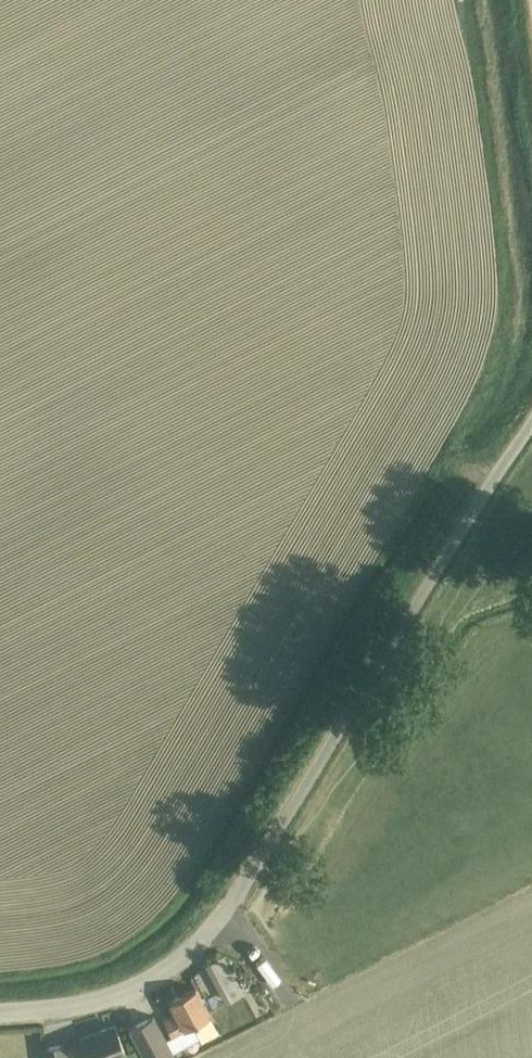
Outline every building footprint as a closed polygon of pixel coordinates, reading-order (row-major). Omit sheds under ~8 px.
[(238,980),(231,967),(216,975),(229,999),(244,991),(238,980)] [(246,975),(238,980),(244,991),(252,986),(246,975)] [(176,1016),(164,1023),(171,1038),(193,1027),(200,1039),(217,1030),(210,1018),(195,989),(169,1002),(176,1016)] [(173,1053),(153,1016),(130,1028),(146,1057),(164,1057),(173,1053)] [(88,1057),(111,1057),(126,1052),(115,1025),(81,1039),(88,1057)] [(44,1049),(46,1057),(63,1057),(61,1046),(44,1049)]
